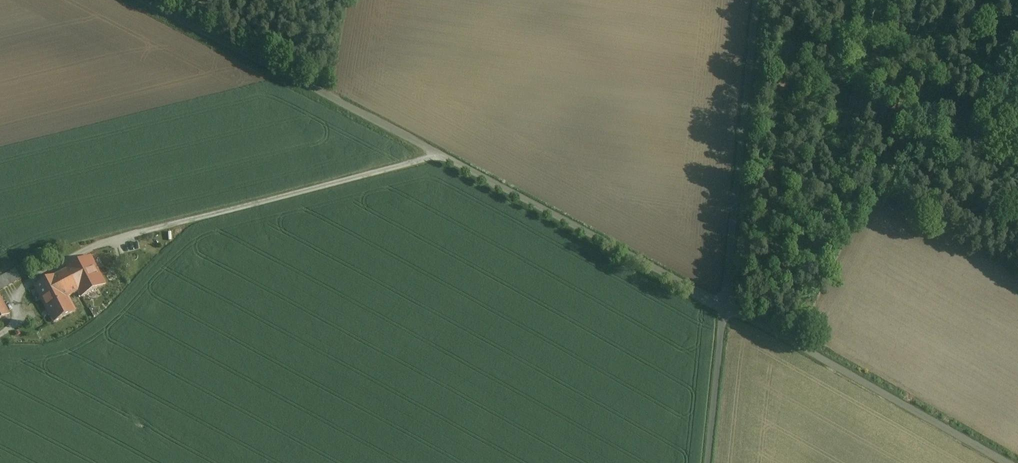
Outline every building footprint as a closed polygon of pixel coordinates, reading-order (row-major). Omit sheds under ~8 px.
[(91,258),(56,276),(67,297),(79,291),(82,296),(105,284),(91,258)] [(0,277),(0,291),(21,279),(15,269),(0,277)] [(56,276),(56,275),(35,287),(53,323),(75,311),(67,297),(56,276)] [(9,315),(0,298),(0,320),(9,315)]
